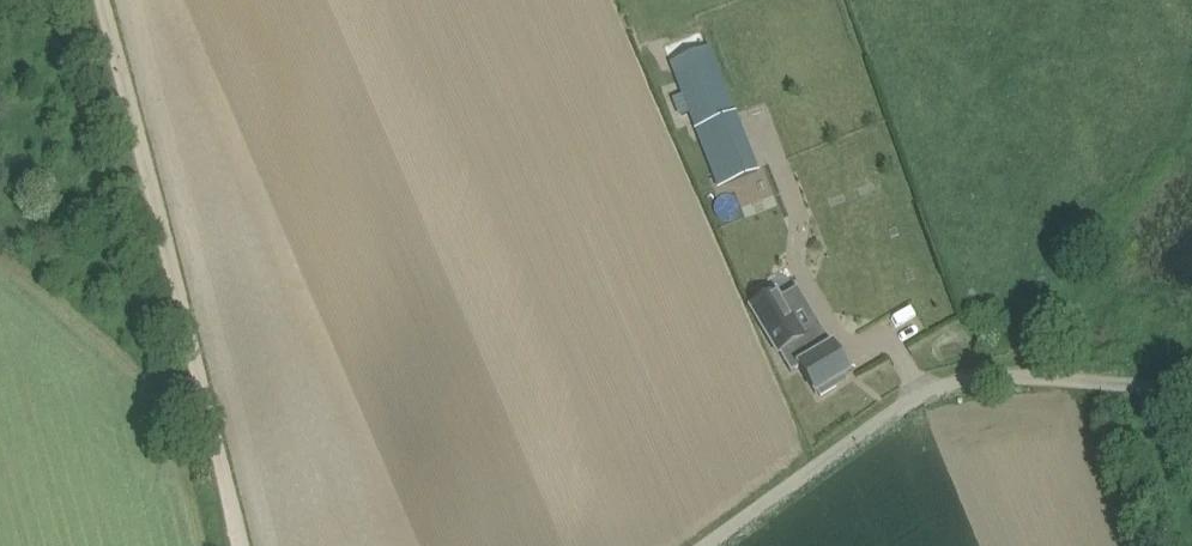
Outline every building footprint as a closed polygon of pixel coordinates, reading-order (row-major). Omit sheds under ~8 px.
[(670,64),(696,130),(728,118),(737,114),(711,47),(709,47),(670,64)] [(836,382),(849,374),(833,347),(824,352),(813,332),(802,338),(776,293),(752,307),(778,353),(781,352),(792,371),(800,366),(816,394),(819,392),(822,397),(838,387),(836,382)]
